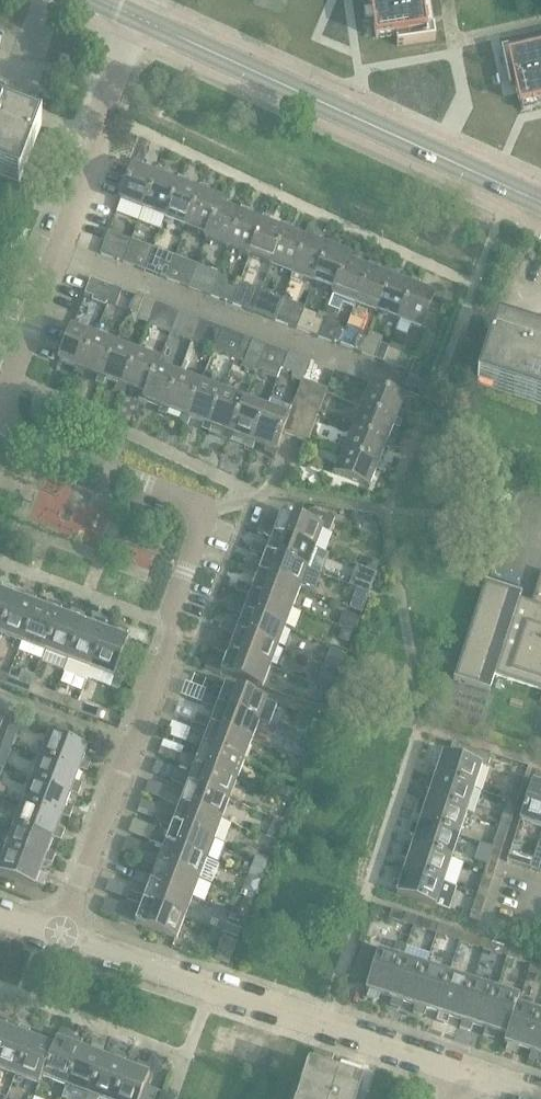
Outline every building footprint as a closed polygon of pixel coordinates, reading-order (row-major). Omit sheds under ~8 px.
[(376,39),(395,36),(427,31),(422,0),(370,0),(376,39)] [(503,55),(507,74),(512,72),(515,84),(517,93),(520,104),(540,99),(540,46),(503,55)] [(0,114),(0,177),(19,184),(40,129),(0,114)] [(155,177),(153,176),(139,171),(142,165),(133,162),(130,170),(132,171),(120,202),(142,211),(155,177)] [(177,185),(175,184),(161,179),(163,173),(155,170),(153,176),(155,177),(142,211),(164,219),(177,185)] [(185,227),(198,193),(197,193),(183,188),(185,182),(177,179),(175,184),(177,185),(164,219),(185,227)] [(207,236),(220,202),(204,196),(207,190),(199,187),(197,193),(198,193),(185,227),(207,236)] [(226,250),(239,216),(238,216),(223,210),(226,204),(220,202),(207,236),(205,242),(226,250)] [(261,224),(259,224),(245,218),(248,212),(240,209),(238,216),(239,216),(226,250),(248,258),(261,224)] [(283,233),(280,232),(267,227),(269,221),(262,218),(259,224),(261,224),(248,258),(270,267),(283,233)] [(291,275),(304,241),(302,240),(289,235),(291,229),(283,226),(280,232),(283,233),(270,267),(291,275)] [(122,263),(130,242),(108,233),(100,255),(122,263)] [(313,283),(326,249),(324,249),(310,243),(313,237),(304,234),(302,240),(304,241),(291,275),(313,283)] [(144,272),(153,248),(131,240),(131,242),(130,242),(122,263),(144,272)] [(327,311),(347,257),(332,252),(335,245),(327,242),(324,249),(326,249),(313,283),(332,290),(325,310),(327,311)] [(165,280),(174,256),(153,248),(144,272),(165,280)] [(187,288),(196,265),(174,256),(165,280),(187,288)] [(367,272),(366,271),(352,266),(354,260),(347,257),(327,311),(336,314),(338,306),(350,311),(352,306),(354,307),(367,272)] [(210,297),(216,280),(218,273),(196,265),(187,288),(210,297)] [(389,280),(387,280),(373,274),(375,268),(368,265),(366,271),(367,272),(354,307),(376,315),(389,280)] [(398,323),(410,288),(409,288),(395,283),(397,276),(389,273),(387,280),(389,280),(376,315),(398,323)] [(107,303),(112,287),(90,278),(84,294),(107,303)] [(231,305),(239,283),(231,280),(229,285),(216,280),(210,297),(231,305)] [(420,331),(433,297),(416,291),(419,285),(411,282),(409,288),(410,288),(398,323),(394,333),(405,338),(409,327),(420,331)] [(253,313),(261,292),(239,283),(231,305),(253,313)] [(128,312),(135,295),(112,287),(107,303),(128,312)] [(274,321),(282,300),(261,292),(253,313),(274,321)] [(149,320),(156,303),(135,295),(128,312),(149,320)] [(296,329),(303,310),(304,308),(282,300),(274,321),(296,329)] [(171,329),(177,312),(156,303),(149,320),(171,329)] [(317,338),(323,322),(315,319),(317,315),(303,310),(296,329),(317,338)] [(192,343),(199,320),(177,312),(171,329),(172,329),(170,334),(192,343)] [(339,346),(345,330),(337,327),(339,323),(325,318),(323,322),(317,338),(339,346)] [(213,351),(221,329),(199,320),(192,343),(213,351)] [(80,371),(93,337),(71,329),(58,363),(75,369),(73,375),(81,378),(83,372),(80,371)] [(234,359),(243,337),(221,329),(213,351),(234,359)] [(361,354),(367,339),(345,330),(339,346),(361,354)] [(495,331),(476,386),(540,407),(540,346),(495,331)] [(382,362),(391,341),(369,333),(367,339),(361,354),(382,362)] [(102,380),(115,346),(93,337),(80,371),(83,372),(97,378),(95,384),(102,386),(104,381),(102,380)] [(260,360),(265,346),(243,337),(234,359),(242,362),(240,367),(255,372),(260,360)] [(411,356),(403,353),(405,346),(391,341),(382,362),(405,371),(411,356)] [(124,388),(137,354),(115,346),(102,380),(104,381),(119,386),(116,392),(124,395),(126,389),(124,388)] [(281,369),(286,354),(265,346),(260,360),(281,369)] [(143,403),(158,362),(137,354),(124,388),(126,389),(140,394),(137,400),(143,403)] [(300,383),(301,381),(308,362),(286,354),(281,369),(290,373),(288,379),(300,383)] [(165,411),(178,377),(158,369),(160,363),(158,362),(143,403),(159,409),(157,414),(165,417),(167,412),(165,411)] [(187,419),(200,385),(178,377),(165,411),(167,412),(181,417),(179,422),(187,425),(189,420),(187,419)] [(317,415),(325,394),(326,391),(301,381),(300,383),(292,406),(317,415)] [(206,433),(221,393),(200,385),(187,419),(189,420),(203,425),(201,431),(206,433)] [(407,409),(410,401),(401,397),(401,399),(369,387),(360,409),(394,423),(395,420),(401,406),(407,409)] [(228,442),(243,401),(221,393),(206,433),(209,434),(209,432),(219,436),(221,440),(228,442)] [(252,444),(265,410),(243,401),(228,442),(229,443),(230,440),(241,444),(243,448),(251,451),(253,444),(252,444)] [(306,444),(317,415),(292,406),(287,418),(281,434),(306,444)] [(398,430),(400,425),(401,423),(395,420),(394,423),(360,409),(351,431),(385,445),(387,441),(392,428),(398,430)] [(281,434),(287,418),(265,410),(252,444),(253,444),(267,449),(265,455),(273,458),(277,450),(275,449),(281,434)] [(389,452),(393,444),(387,441),(385,445),(351,431),(343,452),(377,466),(378,463),(383,450),(389,452)] [(381,473),(383,468),(384,465),(378,463),(377,466),(343,452),(334,475),(368,488),(375,471),(381,473)] [(313,551),(321,530),(329,532),(334,519),(309,509),(304,523),(281,514),(274,530),(273,535),(313,551)] [(271,539),(273,535),(274,530),(259,525),(256,533),(271,539)] [(306,570),(313,551),(273,535),(271,539),(267,550),(265,555),(306,570)] [(265,555),(267,550),(251,544),(248,552),(264,558),(265,555)] [(299,590),(306,570),(265,555),(264,558),(260,570),(258,574),(299,590)] [(369,562),(367,569),(377,573),(381,562),(375,560),(369,562)] [(257,578),(258,574),(260,570),(244,564),(241,572),(257,578)] [(531,604),(518,599),(520,593),(486,582),(460,663),(454,681),(488,691),(493,674),(540,690),(540,573),(531,604)] [(291,609),(299,590),(258,574),(257,578),(252,589),(250,594),(291,609)] [(250,594),(252,589),(237,583),(233,591),(249,597),(250,594)] [(11,598),(9,597),(12,589),(4,587),(0,589),(0,625),(11,598)] [(284,629),(291,609),(250,594),(249,597),(244,609),(243,613),(284,629)] [(35,607),(32,605),(35,598),(27,595),(23,597),(21,601),(11,598),(0,625),(0,637),(21,644),(35,607)] [(241,617),(243,613),(244,609),(229,603),(226,611),(241,617)] [(43,653),(57,615),(55,614),(58,606),(51,604),(48,612),(35,607),(21,644),(43,653)] [(276,649),(284,629),(243,613),(237,629),(235,633),(276,649)] [(67,662),(83,616),(78,614),(72,615),(70,620),(57,615),(43,653),(67,662)] [(89,670),(103,632),(101,632),(104,624),(96,622),(92,624),(90,628),(84,625),(86,618),(83,616),(67,662),(89,670)] [(234,637),(235,633),(237,629),(222,623),(219,631),(234,637)] [(113,680),(127,642),(123,640),(126,633),(119,630),(116,637),(103,632),(89,670),(113,680)] [(342,630),(338,640),(348,644),(352,633),(342,630)] [(269,668),(276,649),(235,633),(234,637),(230,649),(228,653),(269,668)] [(227,656),(228,653),(230,649),(214,643),(211,650),(227,656)] [(261,689),(269,668),(228,653),(227,656),(222,668),(220,674),(261,689)] [(219,676),(220,674),(222,668),(207,662),(204,671),(219,676)] [(26,694),(33,675),(22,671),(18,680),(6,675),(3,685),(26,694)] [(257,723),(265,703),(224,687),(218,703),(216,708),(257,723)] [(72,712),(76,702),(54,693),(50,703),(72,712)] [(216,709),(216,708),(218,703),(203,697),(201,703),(216,709)] [(98,721),(101,712),(76,702),(72,712),(98,721)] [(250,743),(257,723),(216,708),(216,709),(212,720),(209,727),(250,743)] [(207,730),(209,727),(212,720),(196,714),(193,722),(192,725),(207,730)] [(12,748),(21,725),(11,721),(2,744),(12,748)] [(242,763),(250,743),(209,727),(207,730),(203,743),(201,747),(242,763)] [(274,744),(299,750),(303,736),(277,730),(274,744)] [(81,764),(86,750),(48,735),(40,757),(78,771),(86,774),(89,767),(81,764)] [(200,750),(201,747),(203,743),(188,737),(186,742),(185,744),(200,750)] [(12,748),(2,744),(0,751),(0,771),(3,772),(12,748)] [(487,769),(491,758),(452,745),(448,756),(442,754),(441,757),(434,754),(431,762),(434,766),(437,768),(434,777),(473,791),(481,767),(487,769)] [(235,782),(242,763),(201,747),(200,750),(196,762),(194,766),(235,782)] [(193,768),(194,766),(196,762),(180,756),(178,762),(193,768)] [(73,784),(78,771),(40,757),(31,780),(69,795),(76,798),(79,790),(77,786),(73,784)] [(227,802),(235,782),(194,766),(193,768),(188,781),(186,786),(227,802)] [(185,790),(186,786),(188,781),(173,776),(171,782),(170,784),(185,790)] [(465,814),(473,791),(434,777),(433,780),(426,777),(424,785),(426,789),(430,790),(427,800),(465,814)] [(518,805),(526,780),(515,777),(507,801),(518,805)] [(64,807),(69,795),(31,780),(22,804),(60,818),(68,821),(70,813),(68,809),(64,807)] [(531,782),(519,821),(540,828),(540,785),(531,782)] [(220,822),(227,802),(186,786),(185,790),(180,801),(179,806),(220,822)] [(177,810),(179,806),(180,801),(166,796),(163,801),(162,804),(177,810)] [(458,836),(465,814),(427,800),(425,804),(418,801),(416,809),(418,813),(422,814),(419,824),(458,836)] [(510,828),(518,805),(507,801),(500,825),(510,828)] [(54,833),(60,818),(22,804),(13,826),(51,840),(59,843),(62,836),(54,833)] [(212,842),(220,822),(179,806),(177,810),(173,821),(171,826),(212,842)] [(171,826),(173,821),(159,816),(156,821),(154,824),(170,830),(171,826)] [(450,860),(458,837),(458,836),(419,824),(418,826),(411,824),(408,831),(410,836),(415,837),(411,848),(450,860)] [(503,852),(510,828),(500,825),(492,848),(503,852)] [(47,853),(51,840),(13,826),(5,849),(42,863),(50,866),(53,859),(50,854),(47,853)] [(205,862),(212,842),(171,826),(170,830),(166,841),(163,846),(205,862)] [(163,846),(166,841),(151,835),(148,840),(147,843),(162,849),(163,846)] [(198,881),(205,862),(163,846),(162,849),(158,861),(156,865),(198,881)] [(442,883),(450,860),(411,848),(411,850),(404,847),(401,855),(408,857),(404,871),(442,883)] [(495,875),(503,852),(492,848),(485,872),(495,875)] [(42,863),(5,849),(0,861),(0,877),(33,890),(34,886),(41,889),(44,882),(42,877),(38,876),(42,863)] [(529,869),(532,860),(510,853),(507,862),(529,869)] [(156,865),(158,861),(143,855),(141,860),(140,863),(155,868),(156,865)] [(532,860),(529,869),(540,873),(540,863),(532,860)] [(190,901),(198,881),(156,865),(155,868),(150,880),(149,885),(190,901)] [(434,907),(442,883),(404,871),(403,873),(396,871),(392,881),(399,883),(396,894),(434,907)] [(488,899),(495,875),(485,872),(477,895),(488,899)] [(149,885),(150,880),(137,875),(133,880),(133,882),(147,888),(149,885)] [(183,920),(190,901),(149,885),(147,888),(143,899),(141,904),(183,920)] [(141,906),(141,904),(143,899),(129,894),(127,901),(141,906)] [(480,923),(488,899),(477,895),(469,919),(480,923)] [(175,940),(183,920),(141,904),(141,906),(136,919),(134,925),(175,940)] [(240,907),(236,911),(237,917),(242,919),(247,915),(246,909),(240,907)] [(412,927),(415,916),(392,908),(389,919),(412,927)] [(133,927),(134,925),(136,919),(121,914),(118,919),(117,921),(133,927)] [(434,934),(437,924),(415,916),(412,927),(434,934)] [(458,942),(462,932),(437,924),(434,934),(458,942)] [(226,925),(223,934),(239,940),(242,931),(226,925)] [(482,950),(485,940),(462,932),(458,942),(482,950)] [(223,937),(218,949),(234,954),(238,943),(223,937)] [(505,958),(508,947),(485,940),(482,950),(505,958)] [(388,998),(401,959),(405,946),(396,943),(392,956),(377,951),(367,983),(364,991),(367,991),(365,999),(372,1001),(377,999),(378,995),(388,998)] [(367,983),(377,951),(377,950),(363,945),(352,978),(367,983)] [(532,963),(534,956),(508,947),(505,958),(530,966),(531,963),(532,963)] [(411,1006),(424,967),(401,959),(388,998),(390,999),(388,1006),(396,1009),(398,1002),(411,1006)] [(532,963),(531,963),(530,966),(528,973),(540,978),(540,966),(532,963)] [(435,1013),(448,974),(424,967),(411,1006),(414,1007),(411,1015),(419,1017),(423,1015),(425,1010),(435,1013)] [(458,1021),(472,982),(448,974),(435,1013),(437,1014),(435,1021),(443,1024),(445,1017),(458,1021)] [(482,1029),(494,990),(472,982),(458,1021),(461,1022),(459,1029),(467,1032),(469,1025),(482,1029)] [(505,1037),(516,1005),(518,998),(494,990),(482,1029),(484,1030),(481,1037),(489,1040),(493,1038),(495,1033),(505,1037)] [(527,1052),(540,1014),(516,1005),(505,1037),(503,1044),(507,1045),(504,1053),(512,1055),(516,1053),(518,1049),(527,1052)] [(540,1014),(527,1052),(530,1053),(528,1061),(535,1063),(539,1061),(540,1056),(540,1014)] [(29,1040),(27,1039),(30,1031),(23,1028),(20,1036),(6,1031),(0,1047),(0,1071),(14,1077),(15,1077),(29,1040)] [(64,1088),(78,1050),(80,1051),(82,1043),(60,1034),(54,1049),(53,1048),(41,1079),(64,1088)] [(41,1079),(53,1048),(50,1047),(53,1040),(46,1037),(43,1045),(29,1040),(15,1077),(38,1086),(41,1079)] [(88,1097),(102,1059),(99,1058),(102,1051),(95,1048),(90,1050),(89,1054),(80,1051),(78,1050),(64,1088),(88,1097)] [(362,1087),(356,1085),(328,1076),(334,1057),(314,1051),(298,1098),(358,1098),(362,1087)] [(124,1068),(122,1067),(125,1060),(117,1057),(115,1064),(102,1059),(88,1097),(92,1098),(112,1098),(124,1068)] [(145,1086),(148,1077),(145,1076),(148,1068),(141,1065),(138,1073),(124,1068),(112,1098),(155,1098),(158,1091),(145,1086)]
